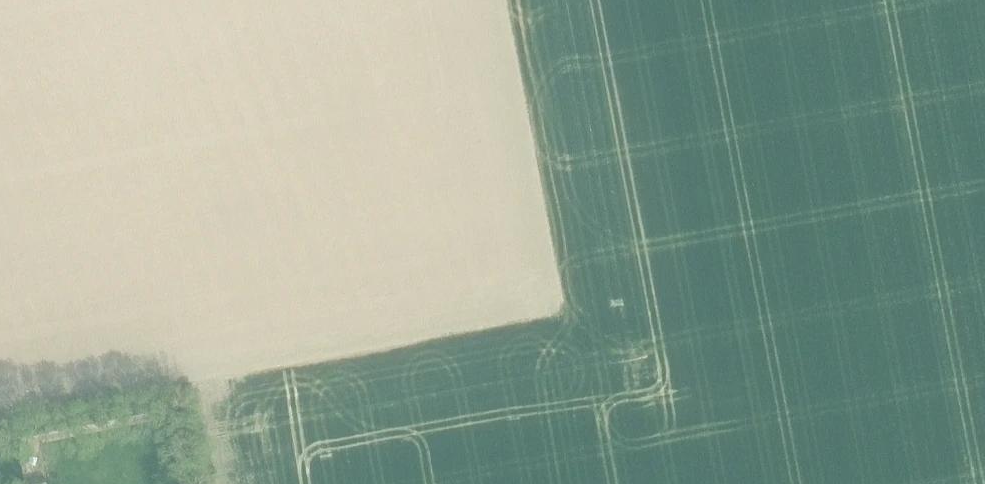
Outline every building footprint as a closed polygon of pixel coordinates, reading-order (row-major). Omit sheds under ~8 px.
[(157,419),(159,427),(168,425),(171,424),(170,421),(168,420),(167,416),(157,419)]
